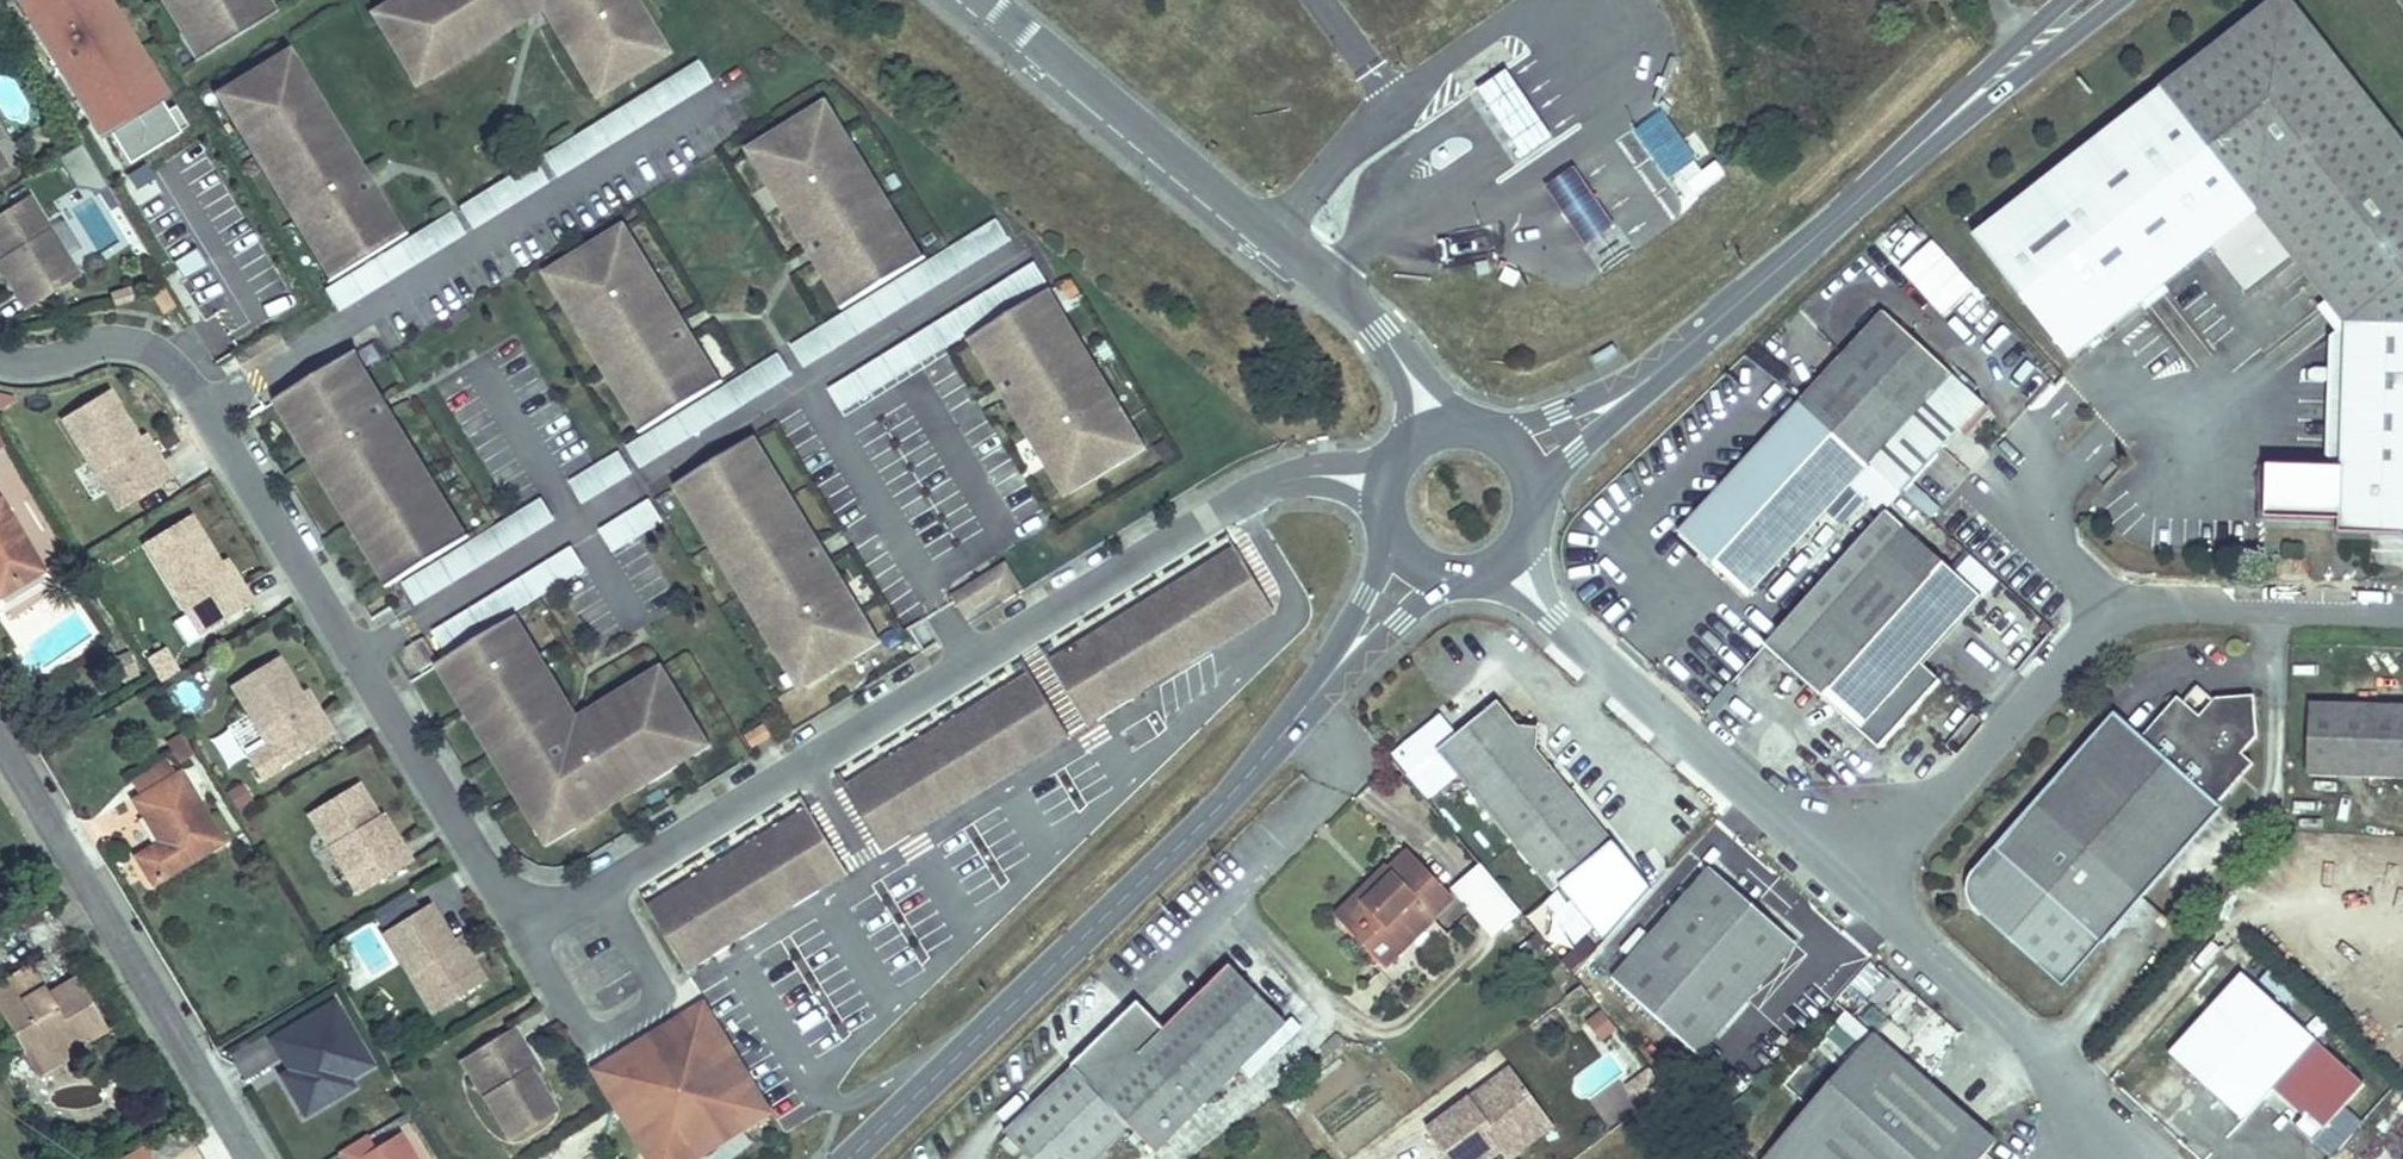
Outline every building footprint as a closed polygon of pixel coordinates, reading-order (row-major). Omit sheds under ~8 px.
[(95,138),(103,133),(127,172),(178,140),(154,101),(163,91),(106,0),(10,0),(95,138)] [(198,67),(276,22),(263,0),(159,0),(198,67)] [(414,88),(463,58),(457,48),(500,21),(506,31),(539,10),(565,53),(574,47),(584,63),(575,69),(589,90),(602,82),(608,90),(664,56),(646,26),(637,31),(627,15),(636,9),(630,0),(397,0),(370,17),(414,88)] [(2104,140),(2220,247),(2260,216),(2354,320),(2350,462),(2349,519),(2349,530),(2402,531),(2402,143),(2290,0),(2281,0),(2104,140)] [(636,9),(627,15),(637,31),(646,26),(636,9)] [(500,21),(457,48),(463,58),(506,31),(500,21)] [(574,47),(565,53),(575,69),(584,63),(574,47)] [(286,54),(276,61),(287,79),(298,73),(286,54)] [(276,61),(226,91),(238,110),(227,117),(254,159),(264,154),(276,174),(266,180),(319,266),(330,259),(341,277),(392,245),(382,227),(390,222),(337,136),(327,142),(315,122),(324,116),(298,73),(287,79),(276,61)] [(675,75),(685,97),(710,87),(700,65),(675,75)] [(1507,72),(1477,93),(1525,162),(1554,141),(1507,72)] [(602,82),(589,90),(594,99),(608,90),(602,82)] [(226,91),(216,98),(227,117),(238,110),(226,91)] [(824,108),(809,117),(815,125),(829,116),(824,108)] [(1675,191),(1703,173),(1664,113),(1636,131),(1675,191)] [(324,116),(315,122),(327,142),(337,136),(324,116)] [(809,117),(752,152),(771,182),(778,178),(791,198),(784,202),(836,287),(844,282),(856,301),(908,268),(898,251),(909,245),(855,158),(846,165),(833,144),(843,138),(829,116),(815,125),(809,117)] [(843,138),(833,144),(846,165),(855,158),(843,138)] [(2220,247),(2104,140),(1977,240),(2073,362),(2220,247)] [(264,154),(254,159),(266,180),(276,174),(264,154)] [(1587,246),(1614,229),(1575,170),(1548,188),(1587,246)] [(784,202),(791,198),(778,178),(771,182),(784,202)] [(0,218),(0,261),(2,264),(9,259),(27,289),(16,296),(27,312),(60,292),(51,278),(68,267),(27,201),(0,218)] [(454,215),(426,228),(436,249),(463,236),(454,215)] [(390,222),(382,227),(392,245),(401,240),(390,222)] [(946,249),(955,272),(1012,249),(1003,227),(946,249)] [(1889,255),(1898,265),(1925,241),(1916,231),(1889,255)] [(646,406),(657,424),(709,391),(698,373),(706,368),(654,283),(644,289),(631,268),(641,262),(622,232),(565,268),(570,277),(556,285),(569,307),(579,301),(592,321),(582,327),(636,413),(646,406)] [(1931,239),(1897,269),(1942,318),(1975,288),(1931,239)] [(909,245),(898,251),(908,268),(919,262),(909,245)] [(0,265),(0,269),(16,296),(27,289),(9,259),(2,264),(0,265)] [(330,259),(319,266),(330,284),(341,277),(330,259)] [(654,283),(641,262),(631,268),(644,289),(654,283)] [(68,267),(51,278),(60,292),(77,281),(68,267)] [(338,311),(389,285),(380,267),(328,293),(338,311)] [(551,277),(556,285),(570,277),(565,268),(551,277)] [(836,287),(848,306),(856,301),(844,282),(836,287)] [(163,291),(152,297),(164,317),(174,310),(163,291)] [(1045,292),(1034,299),(1044,315),(1056,309),(1045,292)] [(993,349),(986,355),(1038,439),(1048,433),(1060,453),(1051,460),(1069,490),(1126,455),(1120,446),(1135,437),(1121,416),(1112,422),(1099,401),(1109,395),(1056,309),(1044,315),(1034,299),(982,331),(993,349)] [(569,307),(582,327),(592,321),(579,301),(569,307)] [(884,301),(793,341),(802,363),(894,323),(884,301)] [(1887,321),(1810,401),(1871,460),(1877,464),(1955,386),(1887,321)] [(993,349),(982,331),(974,336),(986,355),(993,349)] [(782,357),(745,379),(758,400),(794,378),(782,357)] [(352,358),(343,365),(352,381),(361,376),(352,358)] [(343,365),(290,397),(301,414),(290,420),(344,507),(354,500),(366,520),(356,526),(383,570),(394,563),(405,580),(453,550),(442,532),(453,525),(426,482),(416,488),(404,467),(413,461),(361,376),(352,381),(343,365)] [(717,386),(706,368),(698,373),(709,391),(717,386)] [(845,383),(832,395),(848,412),(861,400),(845,383)] [(106,395),(63,422),(110,497),(126,487),(135,503),(169,483),(159,466),(152,470),(136,443),(106,395)] [(1121,416),(1109,395),(1099,401),(1112,422),(1121,416)] [(290,397),(280,403),(290,420),(301,414),(290,397)] [(1810,401),(1804,407),(1905,496),(1877,464),(1871,460),(1810,401)] [(646,406),(636,413),(646,431),(657,424),(646,406)] [(1905,496),(1804,407),(1682,535),(1750,599),(1852,492),(1882,521),(1886,517),(1905,496)] [(1038,439),(1051,460),(1060,453),(1048,433),(1038,439)] [(1140,446),(1135,437),(1120,446),(1126,455),(1140,446)] [(143,439),(136,443),(152,470),(159,466),(143,439)] [(751,440),(740,447),(751,466),(762,459),(751,440)] [(785,655),(803,685),(860,650),(855,641),(869,632),(856,611),(847,616),(837,600),(846,594),(799,519),(790,524),(780,507),(789,502),(762,459),(751,466),(740,447),(690,478),(702,496),(691,503),(717,547),(726,541),(736,558),(728,563),(772,634),(781,628),(794,649),(785,655)] [(583,505),(634,477),(621,453),(570,482),(583,505)] [(413,461),(404,467),(416,488),(426,482),(413,461)] [(2349,519),(2350,462),(2271,461),(2269,514),(2349,519)] [(679,485),(691,503),(702,496),(690,478),(679,485)] [(126,487),(110,497),(119,513),(135,503),(126,487)] [(1908,508),(1934,517),(1939,502),(1913,493),(1908,508)] [(0,500),(0,599),(43,575),(43,574),(0,500)] [(354,500),(344,507),(356,526),(366,520),(354,500)] [(615,554),(665,524),(651,502),(601,532),(615,554)] [(799,519),(789,502),(780,507),(790,524),(799,519)] [(468,543),(481,565),(555,525),(543,503),(468,543)] [(1882,521),(1767,648),(1886,753),(1951,681),(1931,663),(1984,604),(1886,517),(1882,521)] [(188,521),(145,547),(191,622),(207,612),(217,627),(251,607),(241,591),(234,595),(218,568),(188,521)] [(453,525),(442,532),(453,550),(464,543),(453,525)] [(717,547),(728,563),(736,558),(726,541),(717,547)] [(1080,716),(1267,601),(1233,547),(1047,663),(1080,716)] [(2302,549),(2285,549),(2285,561),(2302,561),(2302,549)] [(1968,557),(1953,574),(1981,599),(1996,582),(1968,557)] [(394,563),(383,570),(394,587),(405,580),(394,563)] [(953,596),(965,615),(1000,592),(1006,602),(1025,590),(1007,563),(953,596)] [(224,564),(218,568),(234,595),(241,591),(224,564)] [(856,611),(846,594),(837,600),(847,616),(856,611)] [(1087,727),(1274,612),(1267,601),(1080,716),(1087,727)] [(207,612),(191,622),(201,637),(217,627),(207,612)] [(535,642),(549,634),(539,614),(524,622),(535,642)] [(923,621),(909,629),(924,653),(938,644),(923,621)] [(513,623),(505,629),(515,646),(524,640),(513,623)] [(772,634),(785,655),(794,649),(781,628),(772,634)] [(505,629),(450,663),(461,679),(452,685),(470,713),(479,708),(489,725),(481,730),(498,759),(507,754),(517,770),(509,776),(542,829),(560,818),(569,831),(654,779),(648,769),(668,756),(675,766),(696,753),(687,739),(696,733),(662,677),(632,695),(637,705),(617,718),(611,708),(577,728),(567,733),(559,720),(570,714),(552,686),(543,691),(533,675),(542,669),(524,640),(515,646),(505,629)] [(860,650),(874,641),(869,632),(855,641),(860,650)] [(424,641),(407,652),(420,675),(438,665),(424,641)] [(160,677),(176,668),(166,651),(150,660),(160,677)] [(276,662),(233,689),(272,753),(288,743),(298,759),(332,739),(321,722),(315,725),(299,698),(276,662)] [(450,663),(442,668),(452,685),(461,679),(450,663)] [(542,669),(533,675),(543,691),(552,686),(542,669)] [(877,842),(1064,727),(1031,673),(844,788),(877,842)] [(2220,705),(2202,691),(2186,708),(2204,723),(2220,705)] [(305,695),(299,698),(315,725),(321,722),(305,695)] [(632,695),(611,708),(617,718),(637,705),(632,695)] [(2145,745),(2117,721),(2061,786),(2167,884),(2225,817),(2221,814),(2257,775),(2246,763),(2262,746),(2258,704),(2220,705),(2204,723),(2186,708),(2180,704),(2145,745)] [(1496,707),(1438,755),(1604,947),(1648,894),(1533,750),(1535,733),(1517,731),(1496,707)] [(479,708),(470,713),(481,730),(489,725),(479,708)] [(2312,784),(2402,787),(2402,714),(2313,710),(2312,784)] [(570,714),(559,720),(567,733),(577,728),(570,714)] [(746,736),(753,749),(773,738),(766,725),(746,736)] [(884,853),(1071,738),(1064,727),(877,842),(879,845),(884,853)] [(696,733),(687,739),(696,753),(705,748),(696,733)] [(180,766),(195,758),(182,736),(168,744),(180,766)] [(288,743),(272,753),(282,769),(298,759),(288,743)] [(507,754),(498,759),(509,776),(517,770),(507,754)] [(668,756),(648,769),(654,779),(675,766),(668,756)] [(165,857),(137,875),(152,899),(226,855),(184,785),(138,812),(165,857)] [(2167,884),(2061,786),(1976,884),(1979,922),(2065,1000),(2125,932),(2146,908),(2167,884)] [(357,788),(311,817),(351,881),(367,871),(377,887),(410,867),(400,849),(396,852),(377,821),(357,788)] [(683,963),(842,864),(809,810),(650,909),(683,963)] [(560,818),(542,829),(550,843),(569,831),(560,818)] [(382,819),(377,821),(396,852),(400,849),(382,819)] [(1516,919),(1442,826),(1421,843),(1493,937),(1516,919)] [(690,974),(849,875),(845,868),(842,864),(683,963),(684,965),(690,974)] [(1363,904),(1339,928),(1384,976),(1453,913),(1408,864),(1391,880),(1394,884),(1367,907),(1363,904)] [(367,871),(351,881),(361,897),(377,887),(367,871)] [(1712,874),(1616,982),(1701,1059),(1797,950),(1712,874)] [(429,909),(385,936),(425,1001),(441,991),(451,1007),(484,986),(474,968),(467,972),(451,945),(429,909)] [(457,942),(451,945),(467,972),(474,968),(457,942)] [(27,1051),(44,1041),(52,1051),(76,1037),(73,1032),(84,1025),(94,1039),(111,1028),(81,979),(53,995),(34,966),(0,987),(0,1009),(27,1051)] [(2241,973),(2173,1052),(2247,1118),(2271,1091),(2320,1139),(2363,1085),(2241,973)] [(1094,1109),(1068,1082),(1000,1146),(1012,1158),(1109,1158),(1126,1143),(1141,1158),(1160,1158),(1268,1059),(1275,1067),(1295,1049),(1229,980),(1138,1067),(1094,1109)] [(441,991),(425,1001),(435,1017),(451,1007),(441,991)] [(340,1000),(272,1038),(290,1071),(280,1077),(304,1119),(360,1087),(355,1077),(376,1065),(340,1000)] [(1912,1050),(1921,1040),(1936,1024),(1912,1002),(1889,1028),(1912,1050)] [(1584,1019),(1599,1042),(1615,1032),(1600,1009),(1584,1019)] [(705,1012),(685,1025),(706,1060),(714,1073),(725,1066),(716,1053),(726,1046),(705,1012)] [(1936,1024),(1921,1040),(1944,1061),(1959,1045),(1936,1024)] [(602,1076),(648,1151),(682,1131),(697,1158),(698,1158),(769,1116),(726,1046),(716,1053),(725,1066),(714,1073),(706,1060),(685,1025),(602,1076)] [(513,1032),(480,1053),(489,1069),(473,1079),(512,1142),(557,1116),(535,1080),(519,1053),(524,1050),(513,1032)] [(44,1041),(27,1051),(41,1073),(82,1047),(76,1037),(52,1051),(44,1041)] [(1068,1082),(1094,1109),(1138,1067),(1113,1040),(1068,1082)] [(1772,1158),(1989,1158),(1995,1153),(1876,1044),(1772,1158)] [(524,1050),(519,1053),(535,1080),(540,1076),(524,1050)] [(480,1053),(463,1063),(473,1079),(489,1069),(480,1053)] [(1495,1145),(1540,1111),(1509,1069),(1489,1083),(1487,1096),(1475,1106),(1469,1098),(1425,1131),(1445,1158),(1489,1158),(1500,1151),(1495,1145)] [(1475,1106),(1487,1096),(1489,1083),(1469,1098),(1475,1106)] [(1551,1126),(1540,1111),(1495,1145),(1500,1151),(1506,1158),(1507,1158),(1551,1126)] [(648,1151),(653,1158),(697,1158),(682,1131),(648,1151)] [(367,1153),(371,1158),(419,1158),(402,1132),(367,1153)]
